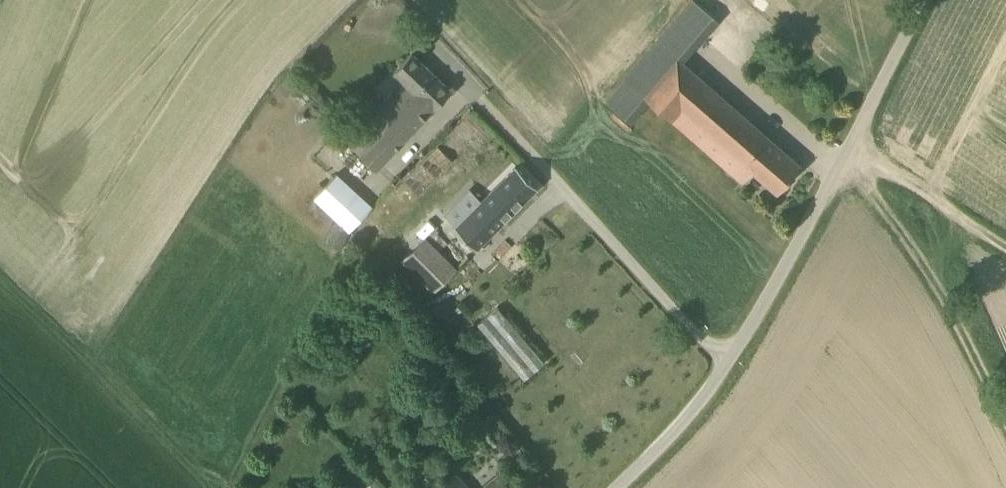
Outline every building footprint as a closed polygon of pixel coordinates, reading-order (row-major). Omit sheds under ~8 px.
[(684,62),(734,5),(728,0),(692,0),(606,100),(629,121),(648,99),(743,182),(753,171),(777,192),(800,164),(684,62)] [(452,90),(413,53),(412,52),(392,72),(404,84),(398,90),(396,87),(346,140),(376,169),(452,90)] [(477,250),(537,187),(516,166),(455,229),(477,250)] [(341,249),(349,231),(373,205),(338,172),(314,197),(336,219),(325,241),(341,249)] [(425,236),(401,260),(433,292),(457,267),(425,236)] [(474,321),(523,377),(543,360),(495,303),(474,321)] [(454,471),(434,487),(468,487),(454,471)] [(499,474),(482,487),(511,487),(499,474)] [(372,478),(366,487),(386,487),(372,478)]
